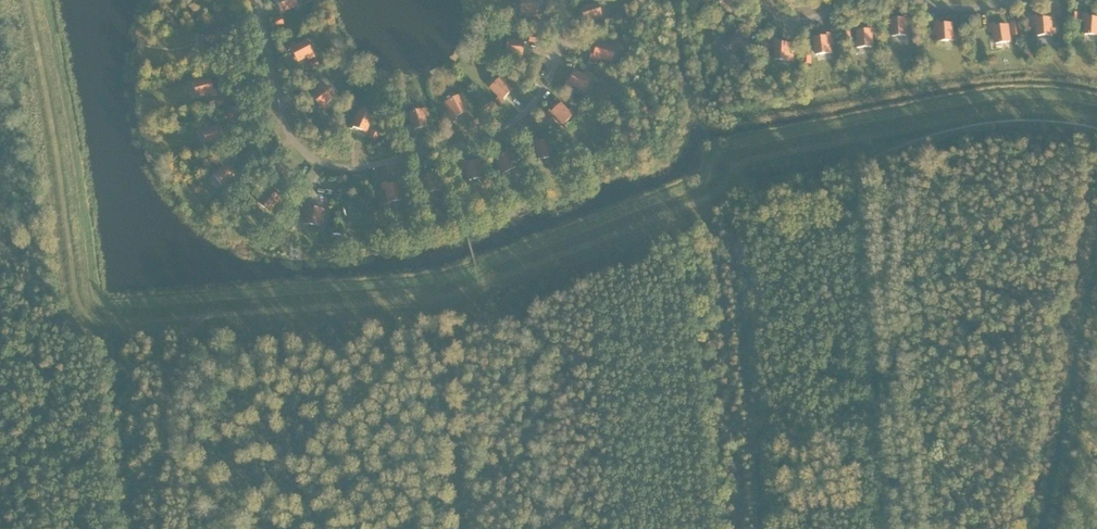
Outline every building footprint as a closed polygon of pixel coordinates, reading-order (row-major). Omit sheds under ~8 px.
[(281,12),(297,6),(295,0),(277,0),(281,12)] [(533,13),(533,16),(540,16),(540,12),(537,12),(538,0),(521,0),(521,13),(533,13)] [(731,6),(734,5),(735,8),(742,6),(740,2),(738,3),(737,0),(719,0),(722,9),(731,6)] [(601,16),(597,3),(581,8),(585,21),(582,22),(584,26),(590,24),(589,20),(601,16)] [(1079,12),(1071,12),(1071,20),(1079,20),(1079,12)] [(1087,15),(1083,14),(1082,21),(1086,22),(1085,34),(1096,35),(1096,18),(1086,17),(1087,15)] [(284,24),(281,16),(274,19),(276,26),(284,24)] [(909,23),(909,16),(905,16),(905,19),(891,19),(892,36),(906,35),(906,23),(909,23)] [(1037,19),(1037,16),(1033,17),(1033,23),(1037,23),(1038,36),(1056,34),(1055,28),(1051,29),(1051,18),(1037,19)] [(1020,28),(1019,21),(1011,22),(1012,29),(1020,28)] [(957,40),(956,34),(953,34),(952,24),(938,24),(938,22),(934,22),(933,22),(933,36),(939,35),(939,38),(939,41),(957,40)] [(996,44),(1010,42),(1008,25),(994,27),(994,24),(990,25),(991,32),(994,31),(996,44)] [(200,33),(203,50),(209,49),(208,46),(219,44),(217,30),(219,30),(219,26),(212,27),(212,30),(200,33)] [(876,34),(875,27),(871,27),(871,30),(858,31),(858,42),(854,42),(855,48),(873,47),(872,34),(876,34)] [(721,41),(731,53),(732,55),(739,49),(742,52),(749,45),(747,42),(745,44),(736,33),(728,40),(725,37),(721,41)] [(833,43),(832,33),(827,34),(828,36),(814,38),(816,55),(830,53),(829,44),(833,43)] [(538,35),(530,34),(529,41),(537,42),(538,35)] [(511,55),(522,56),(523,42),(526,43),(526,39),(519,38),(519,41),(506,40),(505,58),(511,59),(511,55)] [(775,59),(793,61),(793,55),(789,54),(790,44),(777,42),(777,40),(773,40),(772,46),(776,47),(775,59)] [(291,49),(297,61),(307,56),(309,60),(314,57),(306,41),(294,47),(293,44),(287,47),(289,50),(291,49)] [(611,61),(615,47),(597,43),(593,56),(590,55),(589,59),(596,61),(597,57),(611,61)] [(768,51),(769,43),(761,43),(761,51),(768,51)] [(210,53),(203,54),(205,63),(212,62),(210,53)] [(320,66),(316,59),(309,63),(312,70),(320,66)] [(584,91),(591,74),(585,72),(584,75),(574,71),(568,83),(566,82),(564,86),(571,89),(572,86),(584,91)] [(496,99),(501,104),(504,101),(502,99),(512,90),(504,82),(507,79),(503,75),(490,88),(499,97),(496,99)] [(192,79),(197,96),(209,93),(210,97),(217,95),(216,91),(213,91),(209,78),(199,81),(198,77),(192,79)] [(321,111),(326,106),(324,104),(333,95),(322,82),(317,86),(320,89),(311,96),(321,106),(319,108),(321,111)] [(454,117),(466,111),(461,101),(464,99),(461,94),(446,103),(450,111),(447,113),(452,122),(456,120),(454,117)] [(220,106),(218,98),(211,100),(212,108),(220,106)] [(562,126),(575,113),(570,109),(568,112),(560,104),(550,113),(549,111),(546,114),(550,119),(553,117),(562,126)] [(582,106),(576,111),(581,117),(587,111),(582,106)] [(408,113),(411,126),(408,127),(410,133),(414,132),(413,129),(426,126),(423,115),(427,114),(425,109),(408,113)] [(233,110),(223,114),(226,120),(236,116),(233,110)] [(359,111),(354,123),(351,121),(348,127),(352,129),(353,127),(365,132),(369,122),(373,124),(375,118),(359,111)] [(448,124),(444,118),(438,122),(441,128),(448,124)] [(201,128),(208,144),(217,140),(218,144),(227,140),(226,136),(223,137),(218,124),(208,129),(206,125),(201,128)] [(379,133),(372,130),(369,137),(376,140),(379,133)] [(538,159),(552,157),(550,141),(536,142),(536,140),(532,140),(533,147),(536,147),(538,159)] [(499,175),(515,167),(510,156),(513,154),(510,148),(507,150),(508,152),(495,158),(500,168),(496,169),(499,175)] [(228,162),(225,159),(220,164),(223,166),(213,175),(225,188),(230,184),(227,181),(235,174),(226,164),(228,162)] [(466,168),(468,180),(482,178),(479,161),(466,164),(465,161),(461,162),(462,168),(466,168)] [(250,175),(244,170),(239,175),(244,181),(250,175)] [(467,188),(465,180),(457,182),(459,189),(467,188)] [(388,202),(406,199),(405,193),(401,194),(399,183),(386,185),(385,183),(381,183),(382,190),(386,190),(388,202)] [(451,194),(449,187),(441,189),(443,196),(451,194)] [(284,198),(280,196),(279,198),(268,189),(258,203),(269,211),(277,202),(279,204),(284,198)] [(310,190),(301,189),(300,197),(309,199),(310,190)] [(308,204),(304,204),(302,215),(306,216),(304,223),(322,226),(323,220),(319,220),(321,209),(308,207),(308,204)]
